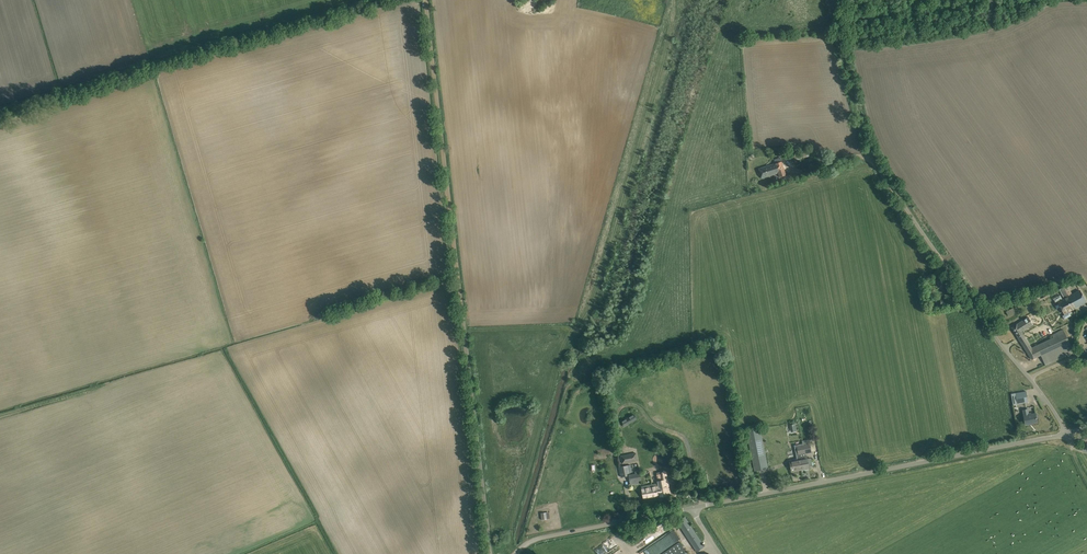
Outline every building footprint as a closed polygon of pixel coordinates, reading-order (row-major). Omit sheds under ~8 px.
[(795,161),(813,155),(811,148),(793,154),(795,161)] [(782,161),(776,163),(759,168),(762,178),(779,174),(780,177),(786,175),(782,161)] [(1068,285),(1064,287),(1075,308),(1082,304),(1081,303),(1085,301),(1085,302),(1086,302),(1080,290),(1073,294),(1068,285)] [(1060,295),(1054,298),(1055,302),(1057,301),(1064,314),(1065,313),(1065,314),(1062,316),(1064,319),(1071,315),(1069,311),(1075,308),(1064,287),(1059,289),(1064,298),(1062,299),(1060,295)] [(1026,294),(1020,296),(1022,300),(1034,294),(1032,290),(1026,293),(1026,294)] [(1028,317),(1011,327),(1032,359),(1046,353),(1050,362),(1073,352),(1063,330),(1052,335),(1054,338),(1032,348),(1025,338),(1023,335),(1022,332),(1033,325),(1028,317)] [(1026,391),(1021,392),(1015,393),(1017,404),(1028,402),(1026,391)] [(1027,409),(1023,410),(1024,415),(1023,415),(1025,425),(1030,424),(1029,422),(1032,422),(1037,422),(1036,418),(1038,418),(1039,417),(1038,414),(1037,414),(1036,414),(1036,413),(1031,414),(1031,413),(1028,413),(1027,409)] [(634,414),(621,421),(625,427),(637,420),(634,414)] [(768,468),(767,463),(761,428),(747,431),(754,471),(768,468)] [(810,440),(803,441),(806,453),(812,452),(810,440)] [(803,444),(794,445),(797,459),(789,460),(792,471),(801,469),(798,457),(806,456),(805,453),(806,453),(803,441),(803,444)] [(622,464),(638,461),(636,452),(621,456),(622,464)] [(806,456),(798,457),(801,469),(809,468),(809,467),(813,466),(812,461),(808,462),(807,458),(806,459),(806,456)] [(625,465),(619,467),(621,477),(627,476),(625,465)] [(640,473),(639,470),(635,471),(636,474),(629,475),(630,482),(642,480),(640,473)] [(661,474),(656,474),(658,483),(653,484),(654,489),(655,489),(656,491),(659,490),(659,492),(660,492),(660,496),(661,495),(663,497),(663,498),(665,497),(666,497),(666,495),(670,494),(665,471),(660,472),(661,474)] [(653,484),(642,486),(643,493),(643,496),(644,499),(660,496),(660,492),(659,492),(659,490),(656,491),(655,489),(654,489),(653,484)] [(677,522),(680,526),(697,552),(704,546),(685,517),(677,522)] [(608,548),(616,545),(613,538),(603,543),(605,547),(608,546),(608,548)] [(682,542),(662,553),(689,553),(682,542)]
